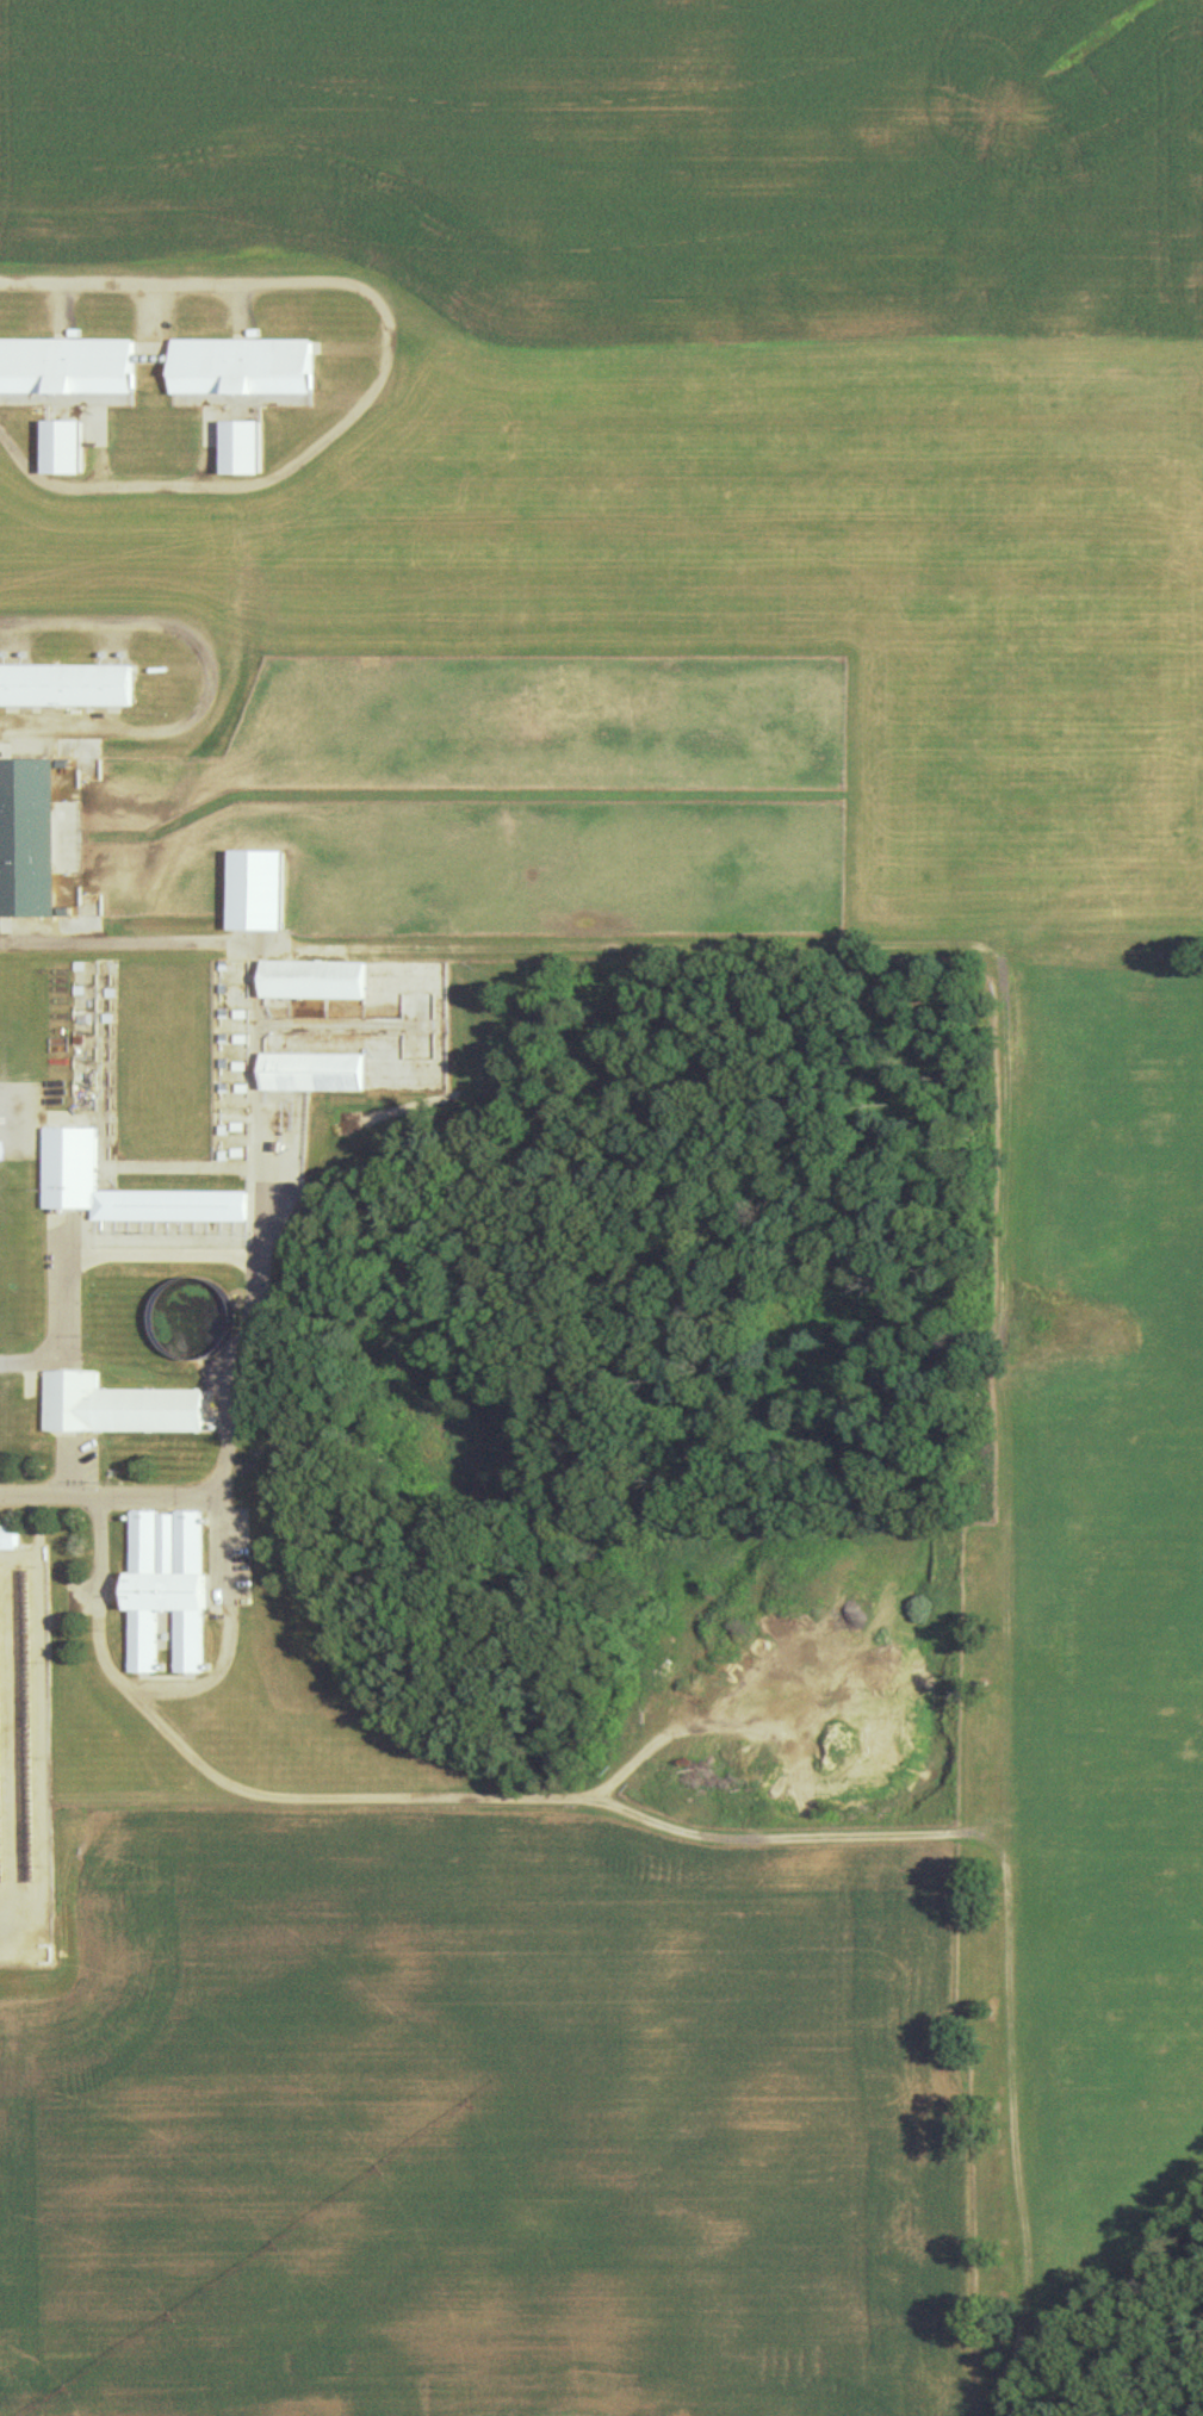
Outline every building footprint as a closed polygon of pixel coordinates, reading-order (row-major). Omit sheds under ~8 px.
[(0,342),(0,396),(132,396),(132,342),(0,342)] [(311,346),(172,344),(170,396),(310,397),(311,346)] [(84,419),(45,419),(45,472),(83,472),(84,419)] [(225,472),(263,472),(263,420),(225,419),(225,472)] [(0,670),(0,710),(131,709),(130,669),(0,670)] [(0,763),(0,921),(58,920),(58,913),(57,877),(56,806),(55,762),(0,763)] [(285,856),(232,855),(231,919),(231,933),(284,934),(285,856)] [(58,920),(69,921),(69,913),(58,913),(58,920)] [(366,965),(265,964),(265,1000),(366,1002),(366,965)] [(364,1058),(263,1057),(263,1093),(364,1094),(364,1058)] [(45,1212),(45,1132),(97,1132),(97,1194),(247,1195),(247,1225),(92,1225),(92,1212),(45,1212)] [(95,1393),(95,1375),(44,1374),(43,1436),(200,1437),(201,1395),(95,1393)] [(198,1677),(199,1615),(203,1615),(204,1577),(200,1577),(201,1515),(173,1515),(173,1520),(155,1520),(155,1515),(131,1515),(130,1578),(125,1578),(125,1615),(129,1615),(129,1675),(154,1676),(154,1613),(174,1613),(173,1676),(198,1677)] [(16,1547),(17,1524),(0,1524),(0,1537),(0,1547),(16,1547)]
